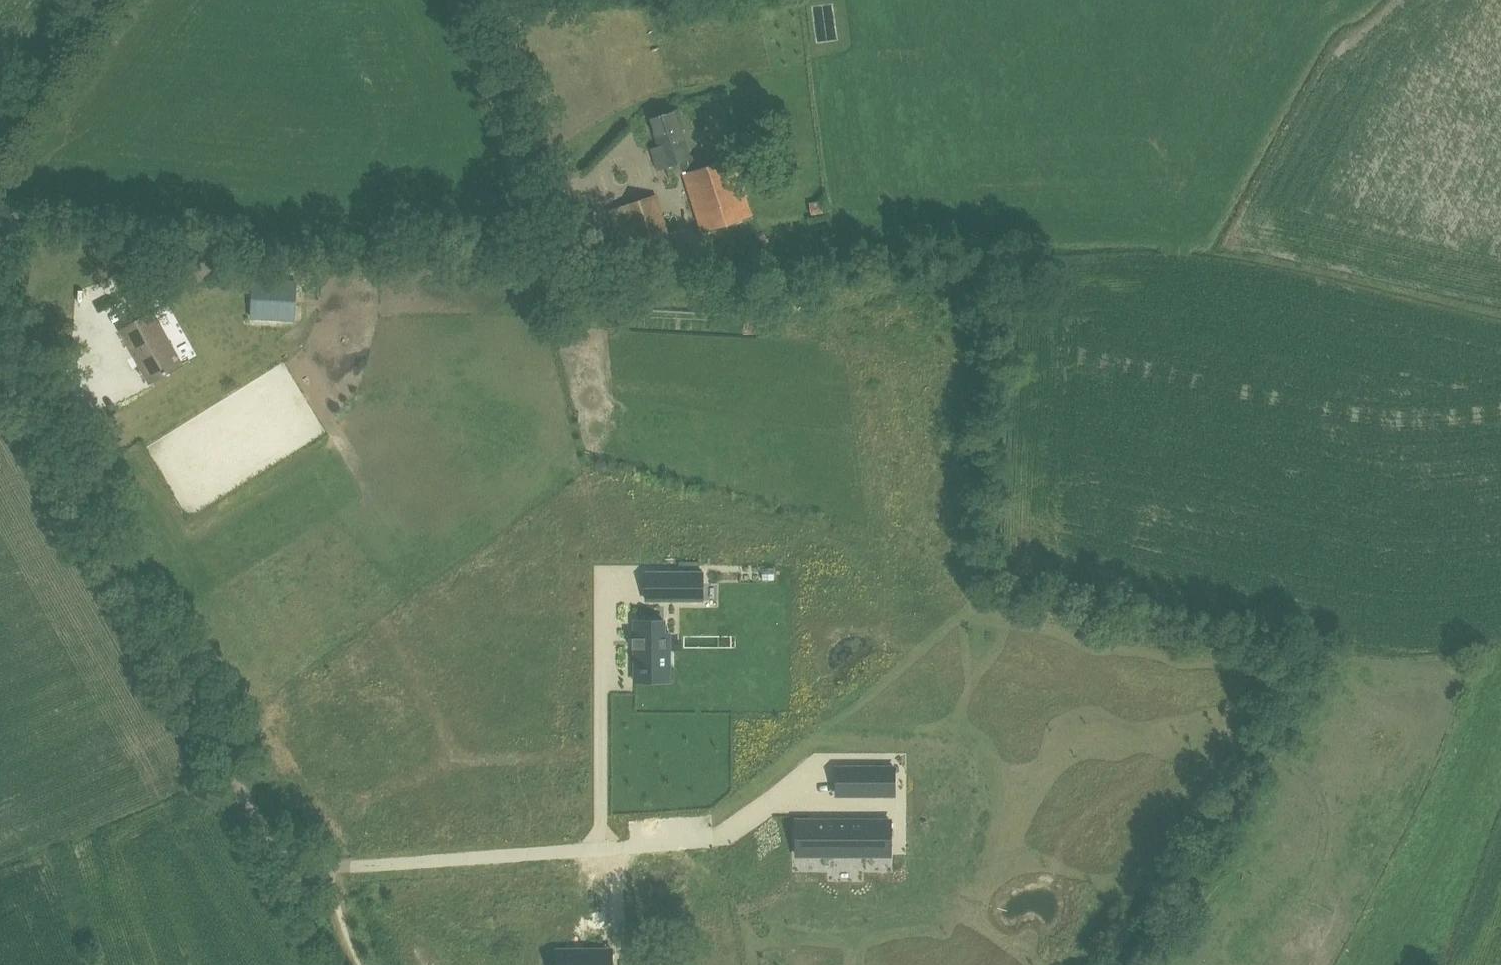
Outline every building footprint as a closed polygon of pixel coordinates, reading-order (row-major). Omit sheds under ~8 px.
[(651,148),(656,167),(691,156),(682,126),(685,125),(679,107),(650,116),(660,145),(651,148)] [(750,214),(730,156),(683,172),(702,230),(750,214)] [(622,205),(635,243),(668,232),(655,193),(622,205)] [(135,313),(158,300),(143,274),(140,275),(135,266),(115,276),(121,286),(135,313)] [(252,285),(250,316),(279,318),(294,319),(296,288),(295,288),(273,286),(252,285)] [(151,311),(120,329),(150,381),(181,363),(151,311)] [(647,572),(647,600),(665,600),(704,600),(704,572),(665,572),(647,572)] [(632,637),(632,648),(635,648),(635,668),(641,668),(641,670),(648,670),(648,668),(661,668),(661,651),(670,651),(670,633),(665,633),(665,620),(635,620),(635,637),(632,637)] [(837,767),(837,795),(855,795),(894,795),(894,767),(855,767),(837,767)] [(809,819),(809,855),(866,855),(866,843),(890,843),(890,819),(809,819)]
